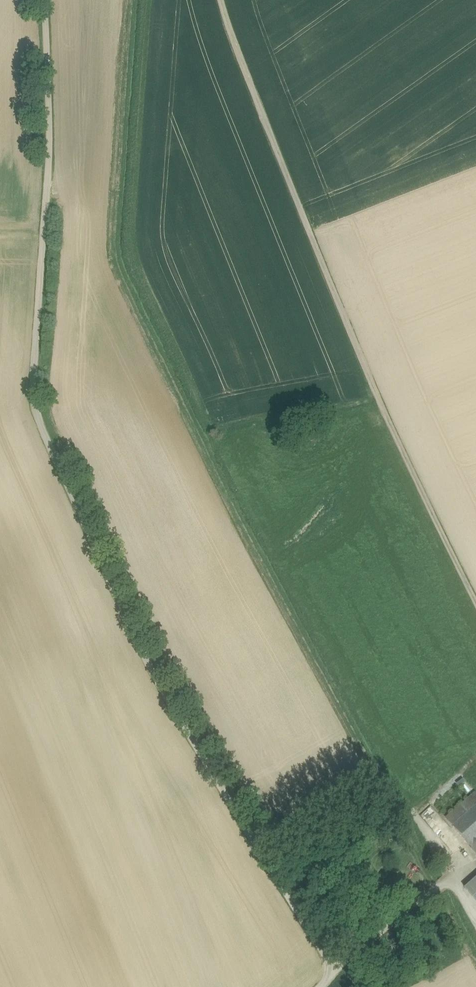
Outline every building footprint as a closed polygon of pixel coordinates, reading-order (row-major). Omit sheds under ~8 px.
[(446,819),(453,826),(475,806),(475,793),(446,819)] [(451,827),(431,806),(420,816),(440,838),(451,827)] [(453,827),(475,853),(475,806),(453,826),(453,827)] [(465,888),(475,900),(475,878),(465,888)]
